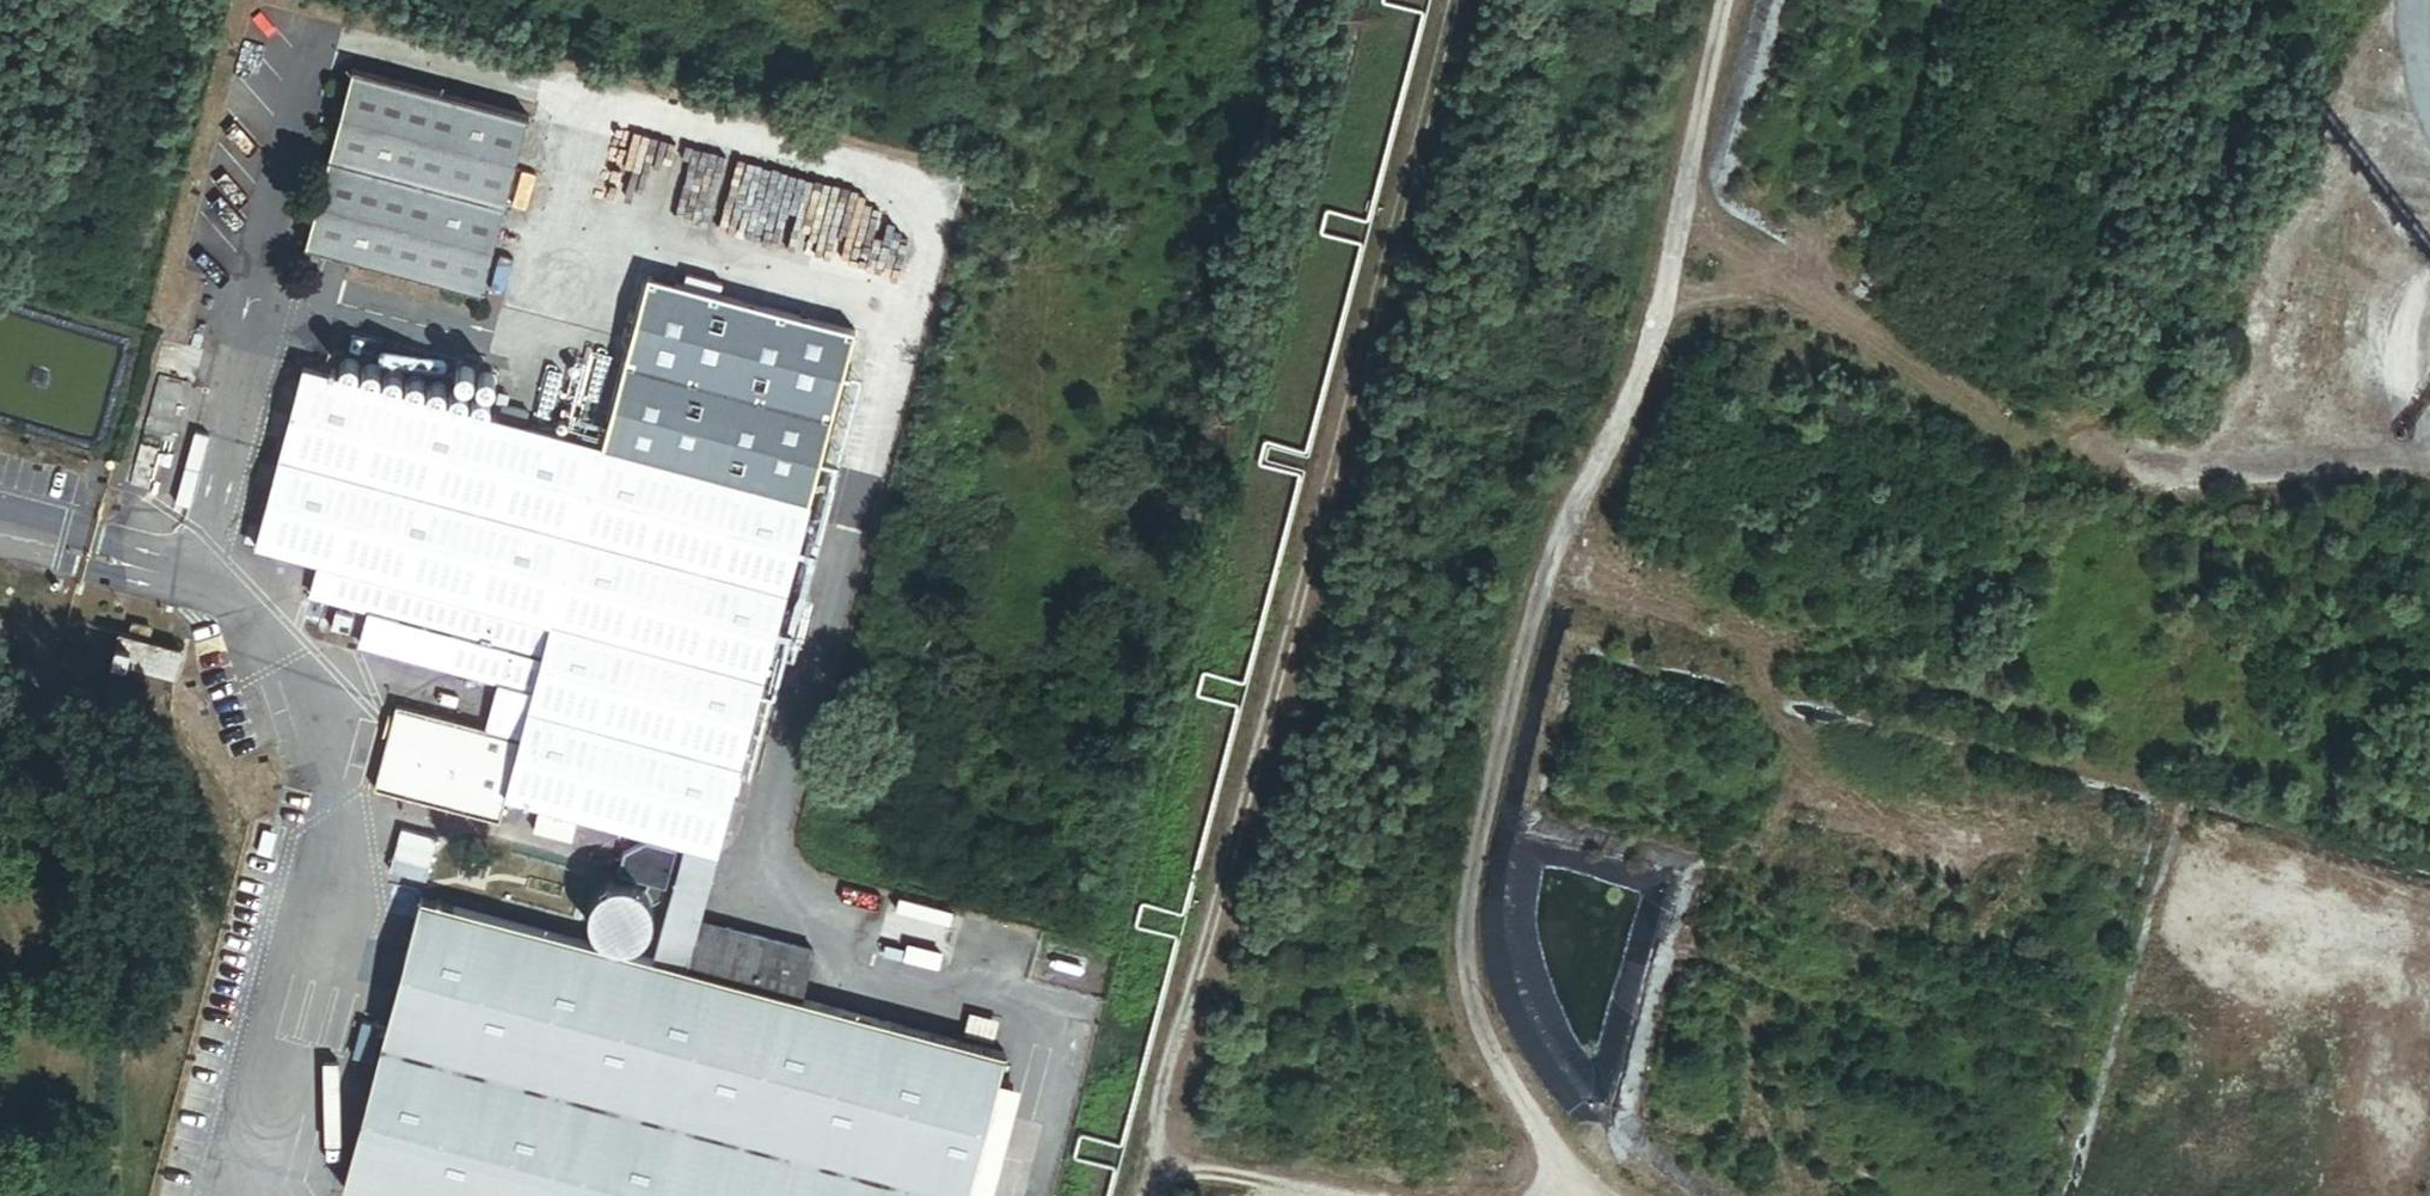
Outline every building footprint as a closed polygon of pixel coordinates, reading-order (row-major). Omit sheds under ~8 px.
[(531,119),(357,74),(312,247),(485,293),(531,119)] [(309,367),(261,545),(326,563),(317,596),(377,613),(367,647),(505,684),(493,728),(405,704),(382,789),(501,821),(508,795),(547,806),(583,816),(690,845),(659,962),(428,899),(349,1190),(371,1195),(973,1195),(1004,1082),(1011,1055),(807,1000),(820,954),(705,922),(818,505),(309,367)] [(178,441),(194,382),(165,374),(149,434),(178,441)] [(125,635),(118,662),(141,669),(178,679),(186,651),(153,642),(158,626),(136,620),(132,637),(125,635)] [(583,816),(547,806),(543,821),(579,831),(583,816)] [(662,910),(661,906),(660,902),(659,898),(657,895),(654,892),(651,889),(648,887),(645,885),(641,884),(638,883),(634,882),(630,882),(626,883),(622,884),(619,885),(616,887),(612,889),(609,892),(607,894),(605,898),(603,901),(602,905),(601,909),(601,913),(601,917),(602,920),(603,924),(605,927),(607,931),(609,934),(612,936),(615,939),(619,940),(622,942),(626,943),(629,943),(634,943),(637,943),(641,942),(645,940),(648,939),(651,936),(654,934),(656,931),(658,928),(660,924),(661,921),(662,917),(662,913),(662,910)] [(1004,1082),(973,1195),(999,1195),(1028,1089),(1004,1082)]
